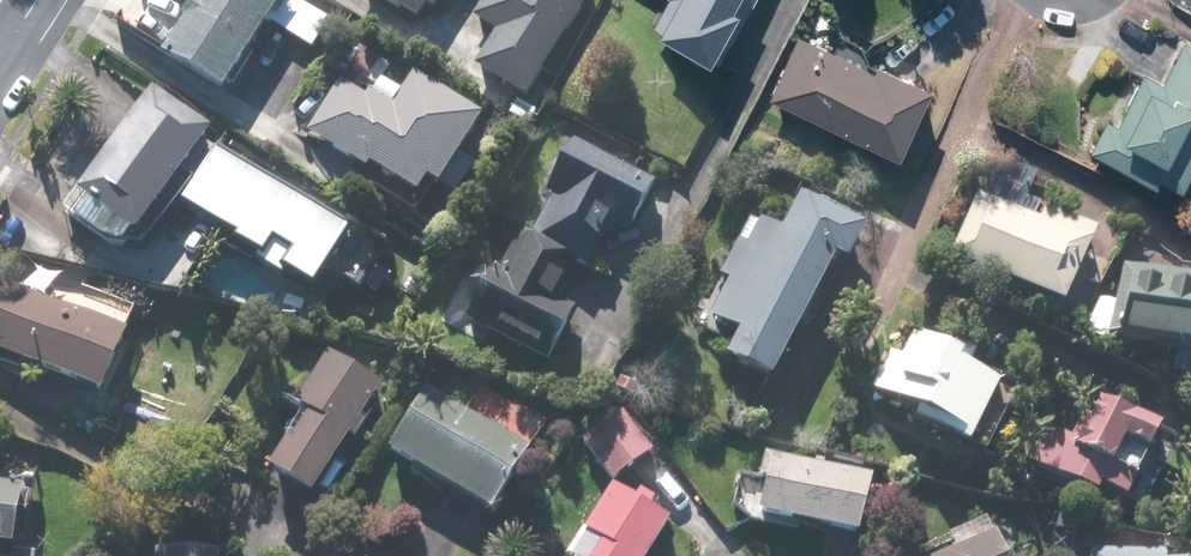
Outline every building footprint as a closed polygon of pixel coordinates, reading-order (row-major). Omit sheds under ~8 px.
[(282,0),(197,0),(157,63),(218,101),(282,0)] [(432,17),(442,0),(377,0),(415,24),(423,11),(432,17)] [(480,3),(469,21),(494,37),(471,71),(521,103),(588,0),(476,0),(480,3)] [(649,30),(663,38),(663,39),(714,68),(753,0),(667,0),(649,30)] [(765,100),(896,161),(929,91),(874,65),(871,72),(795,37),(765,100)] [(1159,84),(1141,74),(1114,126),(1103,120),(1085,153),(1152,188),(1154,182),(1176,193),(1190,164),(1190,48),(1181,43),(1159,84)] [(302,143),(362,181),(365,176),(412,206),(422,190),(433,197),(478,127),(410,83),(388,117),(365,102),(362,106),(337,90),(302,143)] [(150,95),(72,201),(131,244),(209,138),(150,95)] [(549,201),(528,238),(519,233),(497,273),(492,271),(464,323),(544,367),(573,315),(561,308),(580,273),(585,276),(609,233),(623,241),(653,187),(573,143),(543,198),(549,201)] [(348,238),(213,151),(177,208),(232,243),(229,248),(258,267),(269,250),(287,262),(277,278),(308,298),(348,238)] [(1036,223),(976,196),(946,262),(1060,314),(1094,239),(1040,214),(1036,223)] [(717,280),(727,285),(705,325),(735,341),(721,367),(765,390),(832,267),(841,272),(861,236),(796,201),(777,237),(749,222),(717,280)] [(1120,268),(1102,341),(1190,362),(1190,284),(1120,268)] [(99,404),(128,341),(0,284),(0,359),(99,404)] [(870,395),(913,417),(909,425),(964,453),(996,392),(954,370),(958,363),(911,338),(899,361),(890,356),(870,395)] [(292,409),(303,416),(264,477),(307,504),(381,389),(362,378),(362,377),(326,355),(292,409)] [(422,394),(383,456),(488,520),(527,457),(422,394)] [(1081,416),(1068,439),(1044,426),(1024,464),(1056,481),(1055,482),(1092,501),(1097,492),(1122,506),(1131,490),(1105,476),(1118,452),(1141,464),(1154,440),(1094,408),(1088,419),(1081,416)] [(580,443),(610,485),(652,455),(621,413),(580,443)] [(748,516),(853,545),(869,486),(764,457),(748,516)] [(667,523),(608,488),(566,555),(647,555),(667,523)] [(10,555),(21,493),(0,489),(0,554),(10,555)] [(992,534),(939,555),(1001,555),(992,534)]
